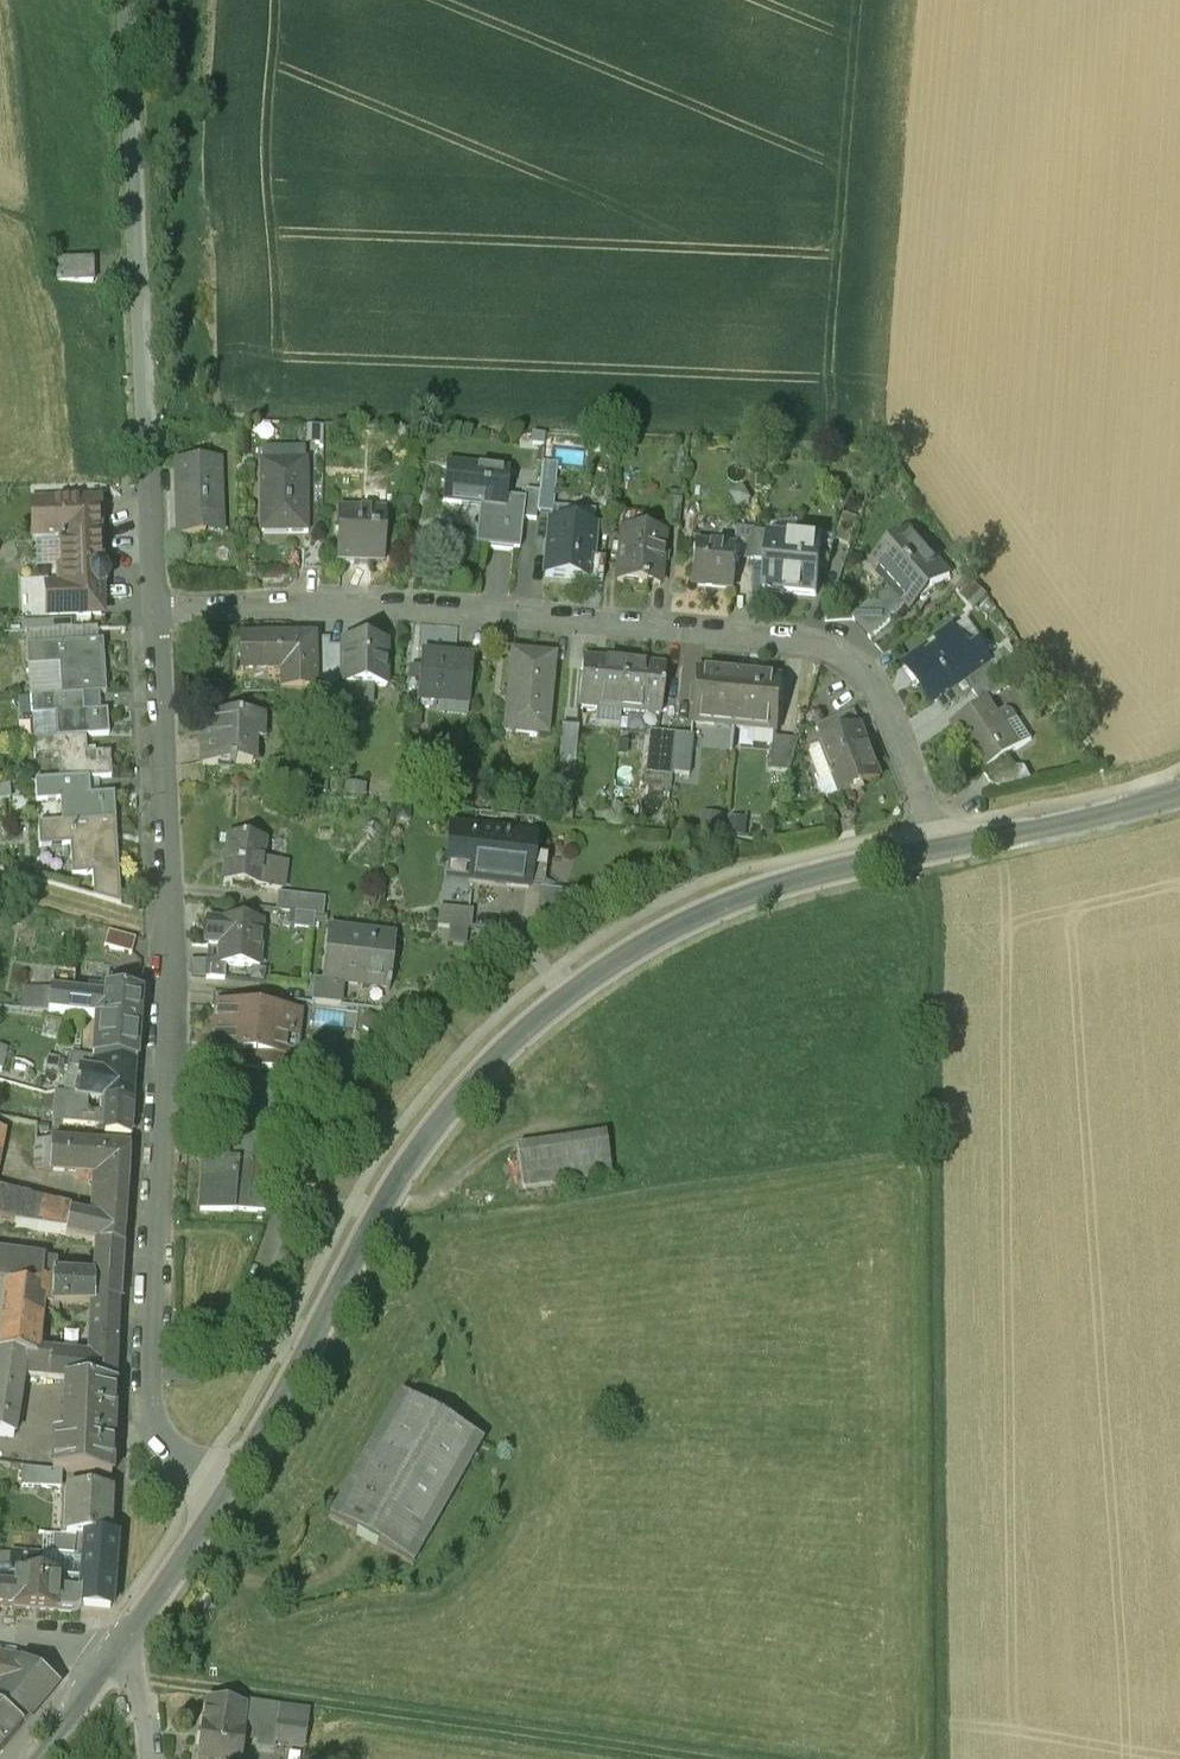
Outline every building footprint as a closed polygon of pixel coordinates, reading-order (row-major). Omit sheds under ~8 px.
[(93,253),(57,256),(58,277),(94,275),(93,253)] [(219,459),(175,460),(178,532),(205,531),(205,517),(221,517),(219,459)] [(305,464),(262,464),(263,530),(288,530),(288,521),(306,521),(305,464)] [(506,472),(448,465),(444,501),(485,506),(481,545),(518,549),(521,519),(523,500),(503,498),(506,472)] [(97,483),(58,484),(58,501),(97,500),(97,483)] [(556,484),(540,483),(539,491),(537,512),(553,513),(556,484)] [(539,491),(525,489),(523,500),(521,519),(537,520),(537,512),(539,491)] [(58,501),(33,502),(34,534),(60,533),(61,562),(57,563),(58,584),(48,585),(50,612),(101,610),(100,582),(104,580),(107,577),(108,573),(108,569),(106,565),(103,562),(99,561),(97,500),(58,501)] [(681,501),(667,500),(664,528),(678,529),(681,501)] [(384,514),(338,512),(337,560),(342,560),(342,562),(355,562),(356,560),(382,561),(384,514)] [(856,519),(843,515),(834,541),(847,546),(856,519)] [(593,527),(552,523),(547,575),(602,581),(604,559),(590,558),(593,527)] [(754,531),(738,530),(736,549),(735,559),(752,560),(754,532),(754,531)] [(664,535),(621,531),(616,584),(644,586),(644,584),(659,585),(664,535)] [(949,577),(908,531),(870,565),(871,567),(875,564),(893,585),(908,602),(905,605),(906,606),(917,596),(922,601),(949,577)] [(768,533),(754,532),(752,560),(765,561),(768,538),(768,533)] [(820,543),(768,538),(765,561),(763,591),(815,596),(820,543)] [(322,539),(305,539),(303,567),(322,567),(322,539)] [(736,549),(693,545),(690,586),(732,590),(735,559),(736,549)] [(893,585),(873,602),(889,619),(905,605),(908,602),(893,585)] [(873,601),(853,620),(870,639),(890,621),(889,619),(873,602),(873,601)] [(97,624),(25,629),(26,642),(98,637),(97,624)] [(312,634),(240,635),(240,659),(255,659),(255,666),(281,666),(282,684),(313,683),(312,634)] [(329,634),(312,634),(313,683),(328,683),(329,642),(329,634)] [(957,634),(924,657),(922,655),(906,666),(918,683),(921,681),(935,700),(965,680),(981,669),(980,667),(957,634)] [(98,637),(26,642),(27,663),(58,661),(60,693),(82,692),(106,690),(103,637),(98,637)] [(344,642),(329,642),(328,683),(342,683),(344,642)] [(385,642),(344,642),(342,683),(384,684),(385,642)] [(554,655),(512,650),(508,693),(507,693),(504,730),(517,731),(547,733),(554,655)] [(473,656),(422,652),(418,695),(469,699),(473,656)] [(625,662),(583,658),(579,704),(621,707),(625,662)] [(981,669),(965,680),(973,693),(999,675),(990,661),(980,667),(981,669)] [(663,665),(625,662),(621,707),(659,711),(663,665)] [(738,674),(697,670),(692,720),(713,722),(714,718),(734,720),(738,674)] [(780,678),(738,674),(734,720),(733,725),(755,728),(756,722),(773,724),(773,730),(775,730),(780,678)] [(999,675),(973,693),(981,705),(988,700),(1008,688),(999,675)] [(60,693),(29,695),(31,712),(54,711),(56,736),(85,734),(109,733),(107,708),(83,709),(82,692),(60,693)] [(981,705),(952,724),(969,751),(974,748),(987,768),(1007,755),(1031,739),(1018,718),(1016,720),(1012,714),(1010,713),(1008,712),(1007,712),(1004,712),(998,716),(988,700),(981,705)] [(852,712),(818,725),(823,739),(857,727),(852,712)] [(261,717),(211,715),(210,737),(205,737),(204,763),(234,764),(235,762),(252,763),(253,739),(260,739),(261,717)] [(561,721),(558,768),(576,769),(579,722),(561,721)] [(823,739),(821,740),(839,791),(878,777),(859,726),(857,727),(823,739)] [(645,772),(689,774),(690,730),(646,728),(645,772)] [(56,736),(33,738),(34,756),(57,754),(59,779),(88,777),(111,775),(109,751),(86,752),(85,734),(56,736)] [(799,738),(772,738),(769,770),(789,771),(799,738)] [(987,768),(982,771),(990,783),(1015,767),(1007,755),(987,768)] [(59,779),(35,780),(36,798),(60,797),(62,821),(114,818),(112,794),(89,795),(88,777),(59,779)] [(703,831),(721,832),(722,814),(704,813),(703,831)] [(62,821),(38,823),(39,843),(70,841),(72,874),(92,872),(93,877),(118,876),(114,818),(62,821)] [(508,835),(476,832),(477,828),(453,826),(448,862),(471,865),(469,877),(508,882),(508,885),(528,887),(534,835),(508,832),(508,835)] [(265,840),(228,836),(223,881),(260,885),(261,873),(266,873),(268,860),(263,860),(265,840)] [(118,876),(93,877),(94,896),(119,903),(118,876)] [(575,892),(542,889),(539,923),(573,911),(575,892)] [(323,897),(281,892),(279,910),(321,914),(323,897)] [(470,910),(439,907),(437,927),(467,930),(470,910)] [(260,925),(221,923),(218,964),(258,967),(260,925)] [(107,928),(104,942),(129,947),(132,933),(107,928)] [(393,937),(328,931),(323,981),(342,983),(343,979),(362,981),(361,985),(389,988),(389,984),(388,984),(393,937)] [(78,955),(55,952),(53,964),(77,967),(78,957),(78,955)] [(103,977),(83,975),(85,958),(78,957),(77,967),(53,964),(53,972),(78,975),(76,994),(82,995),(103,997),(104,990),(139,993),(140,981),(103,977)] [(105,960),(85,958),(83,975),(103,977),(105,960)] [(48,971),(26,969),(23,988),(32,989),(30,1009),(48,1011),(49,991),(45,991),(48,971)] [(53,972),(51,972),(49,991),(76,994),(78,975),(53,972)] [(342,990),(313,987),(312,1002),(340,1006),(342,990)] [(139,993),(104,990),(103,997),(82,995),(81,1014),(95,1016),(88,1056),(135,1060),(139,993)] [(76,994),(49,991),(48,1011),(81,1014),(82,995),(76,994)] [(241,995),(212,992),(211,1007),(218,1008),(240,1010),(241,995)] [(240,1010),(218,1008),(213,1049),(262,1054),(294,1058),(296,1036),(290,1035),(292,1016),(240,1010)] [(294,1058),(262,1054),(261,1068),(292,1072),(294,1058)] [(135,1060),(88,1056),(87,1070),(75,1069),(73,1094),(99,1098),(132,1102),(135,1060)] [(75,1069),(63,1068),(61,1092),(73,1094),(75,1069)] [(132,1102),(99,1098),(99,1110),(105,1111),(104,1133),(129,1135),(132,1102)] [(376,1107),(364,1100),(355,1115),(367,1122),(376,1107)] [(99,1110),(86,1108),(84,1128),(104,1133),(105,1111),(99,1110)] [(234,1213),(234,1211),(271,1213),(273,1164),(261,1163),(262,1136),(233,1135),(231,1164),(204,1162),(201,1211),(234,1213)] [(605,1135),(516,1148),(523,1190),(611,1177),(605,1135)] [(49,1143),(35,1143),(34,1171),(48,1172),(49,1143)] [(82,1145),(49,1143),(48,1172),(81,1174),(82,1145)] [(129,1147),(82,1145),(81,1174),(93,1174),(93,1200),(94,1219),(123,1224),(129,1147)] [(0,1195),(0,1222),(14,1226),(36,1230),(44,1231),(64,1235),(68,1215),(46,1211),(46,1207),(0,1195)] [(94,1219),(68,1215),(64,1235),(80,1238),(96,1241),(94,1219)] [(123,1224),(94,1219),(96,1241),(121,1246),(123,1224)] [(44,1231),(36,1230),(36,1239),(43,1240),(44,1231)] [(64,1235),(44,1231),(43,1240),(41,1245),(79,1252),(80,1238),(64,1235)] [(121,1246),(96,1241),(94,1258),(93,1277),(54,1276),(51,1276),(52,1283),(51,1306),(94,1304),(118,1302),(121,1246)] [(0,1256),(0,1286),(4,1287),(4,1286),(28,1291),(41,1282),(52,1283),(51,1276),(54,1276),(55,1263),(0,1256)] [(41,1282),(28,1291),(27,1306),(40,1306),(51,1306),(52,1283),(41,1282)] [(4,1286),(4,1287),(1,1311),(0,1324),(0,1352),(23,1355),(26,1355),(35,1356),(35,1353),(40,1306),(27,1306),(28,1291),(4,1286)] [(92,1359),(35,1353),(35,1356),(26,1355),(25,1377),(66,1380),(114,1384),(118,1302),(94,1304),(92,1359)] [(0,1352),(0,1436),(12,1438),(23,1355),(5,1353),(0,1352)] [(114,1384),(66,1380),(65,1422),(112,1424),(114,1384)] [(482,1442),(400,1395),(329,1519),(411,1567),(482,1442)] [(112,1424),(65,1422),(65,1435),(53,1434),(54,1469),(60,1470),(110,1475),(112,1424)] [(53,1470),(20,1466),(19,1487),(59,1490),(59,1488),(60,1470),(54,1469),(53,1470)] [(108,1490),(59,1488),(59,1490),(66,1490),(65,1532),(59,1532),(59,1534),(106,1537),(108,1490)] [(114,1545),(84,1541),(83,1578),(80,1605),(109,1607),(114,1545)] [(40,1558),(10,1556),(9,1568),(9,1572),(38,1575),(40,1558)] [(39,1575),(38,1575),(9,1572),(9,1568),(0,1568),(0,1607),(72,1613),(78,1610),(80,1605),(83,1578),(39,1575)] [(0,1657),(0,1745),(3,1748),(57,1684),(20,1661),(0,1657)] [(223,1726),(226,1704),(206,1701),(197,1758),(238,1758),(243,1729),(223,1726)] [(308,1725),(276,1721),(273,1741),(305,1746),(308,1725)]
